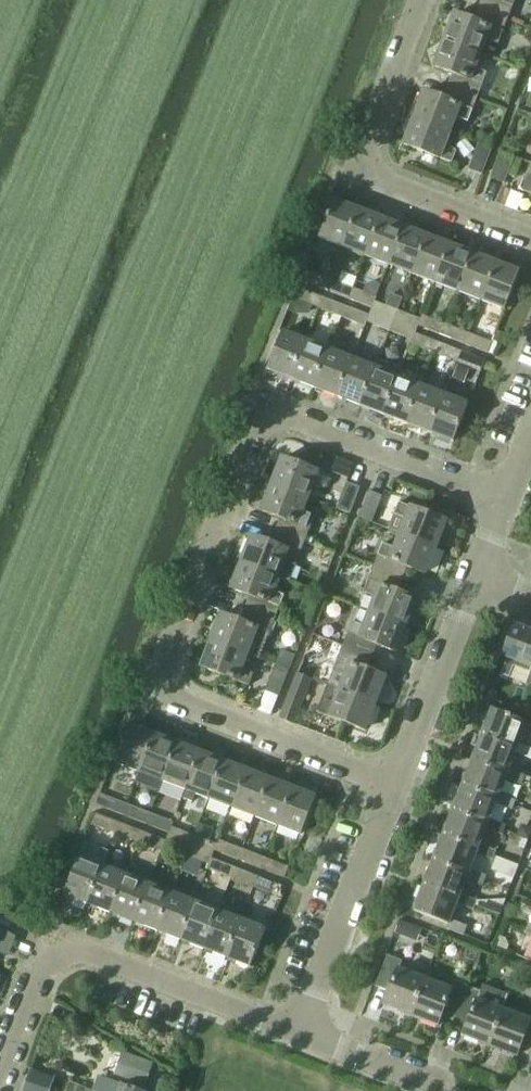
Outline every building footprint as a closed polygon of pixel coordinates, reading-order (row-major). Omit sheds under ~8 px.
[(477,9),(506,20),(513,0),(480,0),(477,9)] [(453,14),(443,40),(479,54),(485,40),(496,44),(506,20),(477,9),(472,21),(453,14)] [(451,74),(446,87),(476,98),(485,74),(473,69),(479,54),(443,40),(433,67),(451,74)] [(423,92),(413,118),(449,132),(455,118),(466,122),(476,98),(446,87),(442,99),(423,92)] [(455,152),(449,149),(451,146),(449,142),(446,141),(449,132),(413,118),(403,144),(451,163),(455,152)] [(481,174),(490,149),(477,144),(468,169),(481,174)] [(502,182),(512,158),(499,152),(489,177),(502,182)] [(523,177),(518,189),(530,194),(530,180),(523,177)] [(500,205),(516,211),(519,202),(503,196),(500,205)] [(318,239),(341,247),(356,209),(333,200),(318,239)] [(356,209),(341,247),(365,257),(379,218),(356,209)] [(379,218),(365,257),(387,265),(402,227),(379,218)] [(402,227),(387,265),(411,275),(426,236),(402,227)] [(426,236),(411,275),(434,283),(449,245),(426,236)] [(449,245),(434,283),(457,292),(472,254),(449,245)] [(472,254),(457,292),(481,301),(495,263),(472,254)] [(495,263),(481,301),(504,310),(519,272),(495,263)] [(306,270),(302,281),(309,284),(324,290),(329,279),(313,274),(306,270)] [(329,279),(324,290),(348,299),(352,288),(329,279)] [(348,299),(371,308),(372,309),(375,301),(376,297),(352,288),(348,299)] [(295,300),(312,306),(317,308),(321,298),(299,289),(295,300)] [(321,298),(317,308),(341,317),(345,307),(321,298)] [(371,308),(369,312),(393,321),(397,310),(375,301),(372,309),(371,308)] [(345,307),(341,317),(365,326),(366,322),(369,316),(368,316),(345,307)] [(397,310),(393,321),(412,329),(413,325),(417,326),(420,319),(397,310)] [(369,316),(366,322),(389,331),(393,321),(369,312),(368,316),(369,316)] [(420,319),(417,326),(441,335),(445,324),(421,315),(420,319)] [(393,321),(389,331),(412,340),(414,334),(411,333),(412,329),(393,321)] [(445,324),(441,335),(464,344),(468,333),(445,324)] [(282,332),(267,370),(290,379),(305,341),(282,332)] [(468,333),(464,344),(488,353),(492,342),(468,333)] [(410,344),(433,354),(437,343),(414,334),(412,340),(410,344)] [(305,341),(290,379),(313,388),(328,350),(305,341)] [(437,343),(433,354),(457,363),(461,352),(437,343)] [(328,350),(313,388),(336,397),(351,358),(328,350)] [(461,352),(457,363),(473,369),(477,359),(461,352)] [(351,358),(336,397),(359,406),(375,368),(351,358)] [(375,368),(359,406),(383,415),(398,377),(401,370),(378,361),(375,368)] [(398,377),(383,415),(406,424),(421,386),(398,377)] [(421,386),(406,424),(429,433),(444,395),(421,386)] [(444,395),(429,433),(453,442),(468,404),(444,395)] [(282,459),(272,485),(308,499),(313,484),(325,489),(330,477),(282,459)] [(349,514),(359,489),(345,484),(336,509),(349,514)] [(280,519),(275,531),(304,543),(314,518),(302,513),(308,499),(272,485),(261,511),(280,519)] [(371,523),(381,498),(368,492),(358,518),(371,523)] [(405,520),(400,534),(436,549),(446,522),(398,503),(393,515),(405,520)] [(252,537),(241,563),(277,577),(283,562),(295,567),(304,543),(275,531),(270,544),(252,537)] [(382,544),(372,569),(402,580),(407,568),(425,576),(436,549),(400,534),(394,549),(382,544)] [(249,597),(244,609),(274,620),(284,596),(272,591),(277,577),(241,563),(231,590),(249,597)] [(375,598),(369,613),(405,626),(415,601),(397,593),(402,580),(372,569),(362,593),(375,598)] [(222,615),(211,641),(247,655),(253,640),(264,645),(274,620),(244,609),(239,621),(222,615)] [(351,622),(341,647),(372,659),(377,646),(395,653),(405,626),(369,613),(363,627),(351,622)] [(501,656),(507,658),(500,674),(507,677),(512,665),(529,672),(530,667),(530,631),(513,624),(508,637),(501,656)] [(242,669),(247,655),(211,641),(201,667),(249,686),(254,674),(242,669)] [(344,676),(339,690),(375,704),(385,678),(367,671),(372,659),(341,647),(332,671),(344,676)] [(281,651),(275,665),(288,670),(294,656),(281,651)] [(278,697),(288,671),(275,666),(265,692),(278,697)] [(286,701),(279,719),(292,724),(299,706),(310,679),(297,674),(286,701)] [(365,731),(375,704),(339,690),(327,685),(316,712),(365,731)] [(515,752),(530,759),(530,748),(518,743),(526,722),(492,708),(483,733),(517,747),(515,752)] [(130,724),(115,763),(139,772),(154,734),(130,724)] [(483,733),(473,759),(507,772),(505,777),(522,784),(526,775),(509,768),(515,752),(517,747),(483,733)] [(154,734),(139,772),(135,783),(158,792),(162,781),(177,743),(154,734)] [(177,743),(162,781),(185,790),(200,752),(177,743)] [(200,752),(185,790),(208,799),(223,761),(200,752)] [(473,759),(463,784),(498,797),(496,802),(513,809),(516,800),(499,793),(505,777),(507,772),(473,759)] [(223,761),(208,799),(231,808),(246,770),(223,761)] [(246,770),(231,808),(254,817),(269,779),(246,770)] [(269,779),(254,817),(277,826),(292,788),(269,779)] [(488,823),(486,827),(503,833),(506,825),(489,818),(496,802),(498,797),(463,784),(454,809),(488,823)] [(292,788),(277,826),(301,835),(316,797),(292,788)] [(102,795),(98,806),(122,815),(126,804),(110,798),(102,795)] [(126,804),(122,815),(145,824),(149,813),(126,804)] [(454,809),(444,834),(478,848),(476,853),(493,859),(497,850),(480,844),(486,827),(488,823),(454,809)] [(95,813),(91,824),(115,834),(119,823),(95,813)] [(145,824),(168,833),(169,833),(172,827),(174,822),(149,813),(145,824)] [(119,823),(115,834),(138,843),(142,832),(119,823)] [(168,833),(166,837),(190,846),(194,835),(172,827),(169,833),(168,833)] [(142,832),(138,843),(162,852),(163,848),(166,841),(164,841),(142,832)] [(468,873),(466,878),(483,885),(487,875),(470,869),(476,853),(478,848),(444,834),(434,859),(468,873)] [(194,835),(190,846),(209,853),(211,849),(214,851),(216,844),(194,835)] [(166,841),(163,848),(186,856),(190,846),(166,837),(164,841),(166,841)] [(216,844),(214,851),(237,860),(241,849),(218,840),(216,844)] [(190,846),(186,856),(208,865),(211,859),(207,857),(209,853),(190,846)] [(241,849),(237,860),(260,869),(264,858),(241,849)] [(79,856),(64,895),(88,904),(103,866),(79,856)] [(264,858),(260,869),(284,878),(289,867),(264,858)] [(207,870),(230,878),(234,868),(211,859),(208,865),(207,870)] [(434,859),(424,885),(459,898),(457,903),(474,909),(477,901),(460,894),(466,878),(468,873),(434,859)] [(103,866),(88,904),(111,913),(126,875),(103,866)] [(234,868),(230,878),(253,887),(257,876),(234,868)] [(126,875),(111,913),(134,922),(149,884),(126,875)] [(257,876),(253,887),(270,894),(274,883),(257,876)] [(149,884),(134,922),(157,931),(172,893),(149,884)] [(457,902),(457,903),(459,898),(424,885),(414,910),(449,924),(447,928),(464,935),(467,926),(451,919),(457,902)] [(172,893),(157,931),(180,940),(195,901),(172,893)] [(195,901),(180,940),(203,949),(218,910),(195,901)] [(218,910),(203,949),(226,958),(241,919),(218,910)] [(241,919),(226,958),(250,967),(265,929),(241,919)] [(8,954),(15,937),(0,928),(0,951),(8,954)] [(494,948),(505,953),(508,946),(505,938),(499,936),(494,948)] [(384,1005),(410,1015),(424,979),(401,970),(404,963),(387,956),(375,987),(389,992),(384,1005)] [(424,979),(410,1015),(437,1025),(442,1013),(455,1018),(467,987),(454,982),(451,990),(424,979)] [(467,987),(455,1018),(467,1023),(462,1035),(489,1046),(503,1010),(509,995),(482,985),(480,992),(467,987)] [(489,1046),(516,1056),(521,1044),(530,1048),(530,1016),(529,1020),(503,1010),(489,1046)] [(153,1063),(122,1052),(113,1074),(144,1086),(153,1063)] [(55,1077),(31,1068),(22,1090),(50,1090),(55,1077)] [(120,1085),(98,1077),(92,1090),(138,1090),(120,1085)] [(86,1088),(69,1081),(66,1090),(85,1090),(86,1088)]
